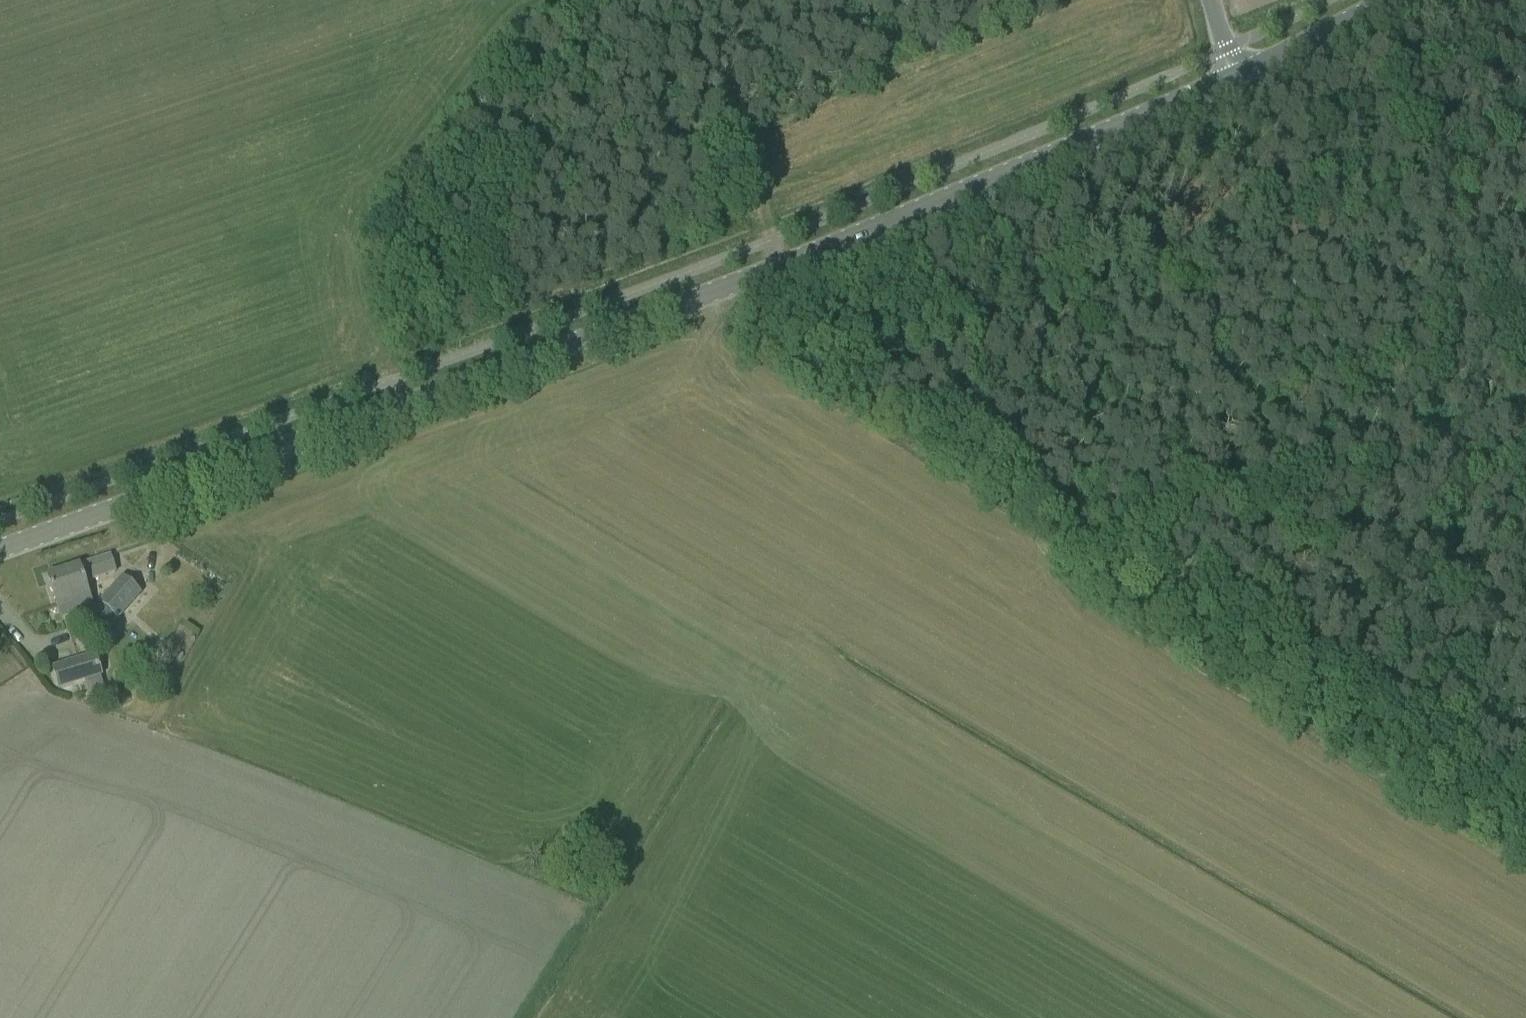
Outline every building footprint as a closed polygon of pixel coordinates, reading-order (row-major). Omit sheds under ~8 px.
[(56,605),(61,619),(93,609),(84,583),(115,573),(110,556),(47,577),(56,605)] [(110,630),(141,596),(122,579),(91,612),(110,630)] [(86,683),(89,696),(104,691),(94,656),(52,669),(58,691),(86,683)]
